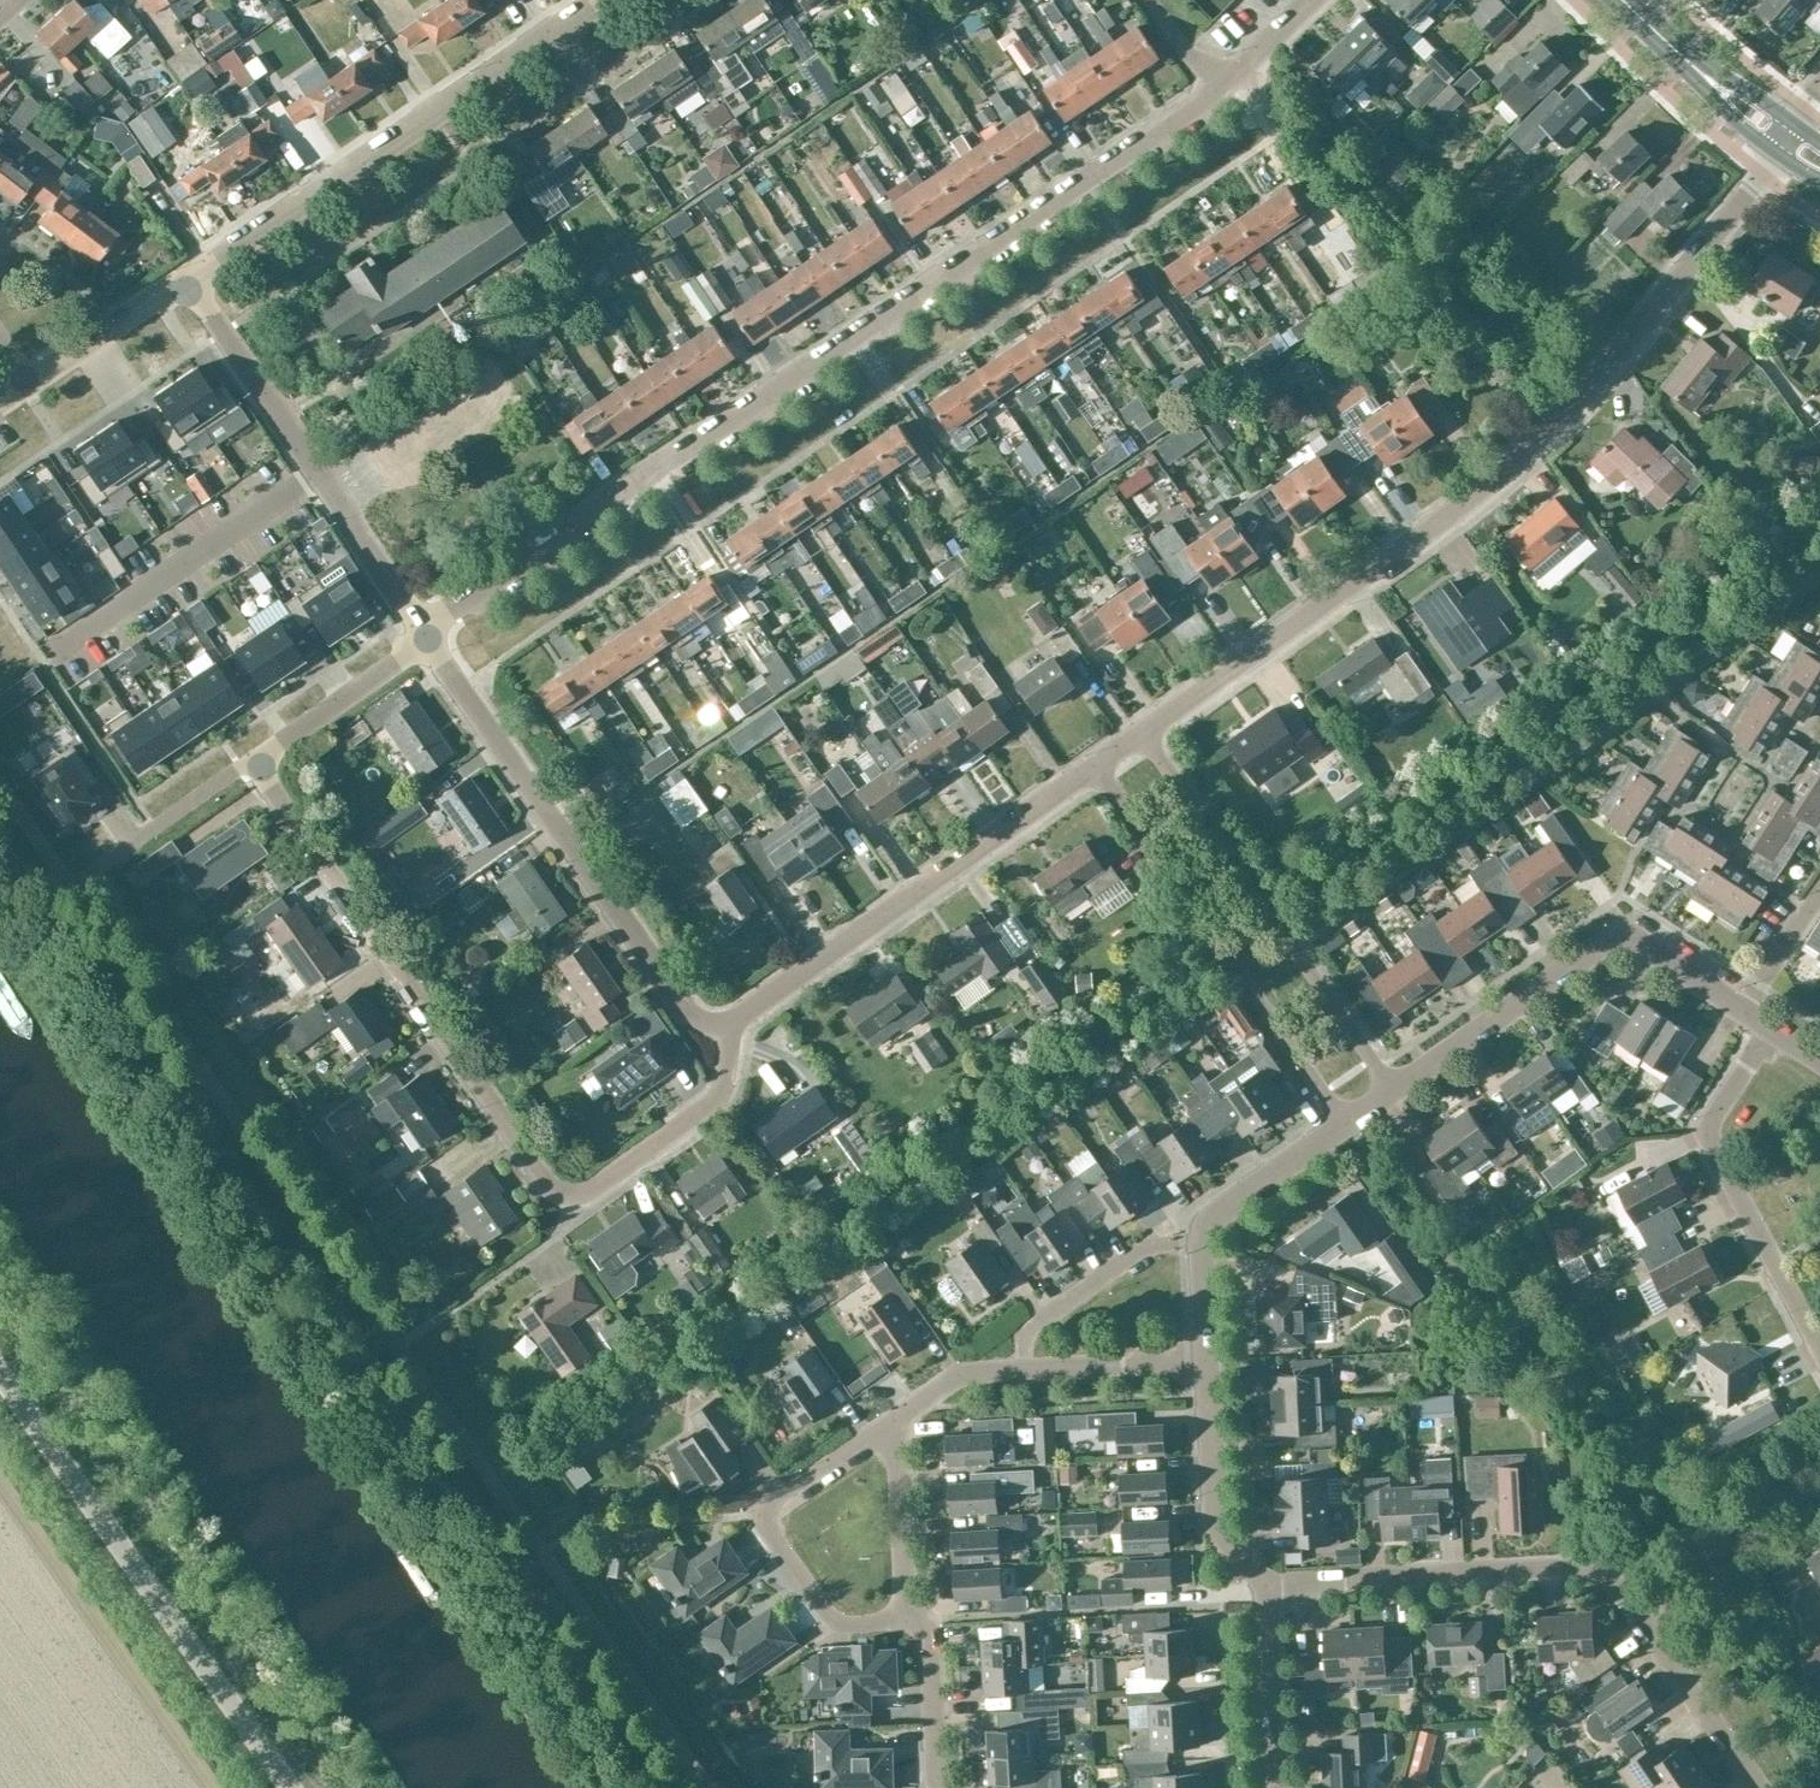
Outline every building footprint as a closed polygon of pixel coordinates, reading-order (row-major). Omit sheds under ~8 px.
[(77,42),(85,35),(107,59),(131,37),(101,4),(88,16),(74,0),(72,0),(54,16),(77,42)] [(167,0),(141,0),(150,14),(168,2),(167,0)] [(168,2),(177,16),(191,7),(186,0),(167,0),(168,2)] [(211,10),(221,3),(220,0),(205,0),(211,10)] [(272,19),(285,10),(278,0),(273,0),(264,6),(272,19)] [(459,28),(483,12),(475,1),(476,0),(447,0),(442,3),(459,28)] [(742,37),(753,53),(782,33),(802,61),(814,53),(786,10),(774,18),(762,0),(739,0),(724,10),(742,37)] [(803,10),(818,0),(797,0),(803,10)] [(1195,15),(1209,0),(1179,0),(1195,15)] [(1414,27),(1429,12),(1425,7),(1432,0),(1388,0),(1414,27)] [(1443,8),(1452,0),(1435,0),(1443,8)] [(1783,34),(1806,7),(1813,12),(1819,4),(1819,3),(1817,0),(1767,0),(1757,12),(1783,34)] [(1063,17),(1054,2),(1044,9),(1053,24),(1063,17)] [(459,28),(442,3),(398,33),(407,46),(426,33),(434,45),(459,28)] [(1506,4),(1482,28),(1493,40),(1518,16),(1506,4)] [(1097,14),(1107,29),(1116,23),(1105,8),(1097,13),(1097,14)] [(692,54),(721,97),(729,110),(744,99),(736,86),(750,77),(729,46),(742,37),(724,10),(693,31),(703,46),(692,54)] [(978,11),(963,22),(971,34),(986,24),(978,11)] [(1352,30),(1341,40),(1373,72),(1377,76),(1400,54),(1393,47),(1394,46),(1392,45),(1402,35),(1380,13),(1370,22),(1360,12),(1346,25),(1352,30)] [(1138,74),(1117,43),(1107,29),(1097,14),(1086,22),(1106,50),(1093,59),(1114,90),(1138,74)] [(77,42),(54,16),(35,33),(72,74),(83,65),(69,50),(77,42)] [(196,43),(209,61),(241,39),(228,20),(196,43)] [(1117,43),(1138,74),(1161,59),(1140,27),(1117,43)] [(1008,47),(1025,73),(1039,65),(1021,39),(1008,47)] [(1341,40),(1313,67),(1330,84),(1334,81),(1346,93),(1353,100),(1369,85),(1376,93),(1384,85),(1372,73),(1373,72),(1341,40)] [(165,60),(181,81),(206,63),(191,42),(165,60)] [(1509,93),(1503,99),(1521,117),(1569,70),(1564,64),(1563,59),(1557,52),(1551,52),(1542,42),(1525,58),(1520,54),(1495,79),(1509,93)] [(1050,45),(1042,51),(1052,66),(1051,67),(1061,81),(1046,91),(1067,122),(1091,106),(1070,75),(1060,61),(1050,45)] [(670,47),(639,67),(657,95),(668,110),(698,90),(706,101),(717,95),(719,98),(721,97),(692,54),(680,62),(670,47)] [(1425,59),(1449,84),(1450,83),(1461,72),(1437,48),(1425,59)] [(373,49),(328,79),(346,105),(370,88),(362,77),(383,63),(373,49)] [(922,49),(905,61),(912,71),(929,59),(922,49)] [(267,102),(253,81),(233,51),(216,61),(222,71),(228,67),(241,89),(236,92),(250,113),(267,102)] [(1114,90),(1093,59),(1070,75),(1091,106),(1114,90)] [(210,78),(222,71),(216,61),(204,68),(210,78)] [(15,79),(0,63),(0,100),(15,79)] [(304,95),(284,109),(294,123),(313,110),(321,121),(346,105),(328,79),(317,63),(293,79),(304,95)] [(657,95),(639,67),(608,88),(619,103),(607,111),(626,140),(632,150),(644,142),(634,126),(651,115),(643,104),(657,95)] [(1433,68),(1424,76),(1438,90),(1446,82),(1433,68)] [(201,69),(180,83),(191,99),(212,84),(201,69)] [(830,75),(812,87),(824,105),(842,93),(830,75)] [(96,99),(76,78),(64,89),(83,111),(96,99)] [(887,98),(875,81),(862,90),(874,107),(887,98)] [(1581,82),(1541,122),(1566,148),(1607,107),(1581,82)] [(1450,83),(1449,84),(1429,104),(1445,120),(1465,99),(1450,83)] [(902,115),(918,105),(909,91),(893,101),(902,115)] [(998,91),(990,97),(1000,113),(1009,107),(998,91)] [(28,97),(18,109),(31,119),(41,107),(28,97)] [(114,112),(123,121),(135,110),(126,100),(114,112)] [(554,125),(572,152),(603,131),(614,148),(626,140),(607,111),(595,119),(585,104),(554,125)] [(175,139),(151,106),(128,123),(151,156),(175,139)] [(1008,128),(1029,159),(1052,143),(1032,112),(1020,120),(1011,106),(1009,107),(1000,113),(999,113),(1008,128)] [(990,107),(979,114),(986,124),(997,117),(990,107)] [(99,117),(94,136),(111,141),(115,146),(130,130),(125,123),(99,117)] [(1525,119),(1510,135),(1520,145),(1535,130),(1525,119)] [(215,137),(224,150),(241,176),(265,159),(257,148),(278,134),(268,120),(248,134),(240,121),(215,137)] [(541,173),(522,185),(546,219),(567,205),(555,187),(583,168),(572,152),(554,125),(523,146),(541,173)] [(985,144),(1006,174),(1029,159),(1008,128),(985,144)] [(0,164),(0,192),(16,204),(26,192),(36,200),(67,159),(26,129),(16,142),(0,164)] [(16,142),(14,140),(0,129),(0,164),(16,142)] [(1610,168),(1623,181),(1651,154),(1629,132),(1601,159),(1600,158),(1591,167),(1600,176),(1610,168)] [(965,137),(953,145),(962,159),(983,190),(986,188),(1006,174),(985,144),(974,151),(965,137)] [(737,161),(725,142),(702,157),(715,176),(737,161)] [(241,176),(224,150),(179,180),(189,194),(209,181),(217,192),(241,176)] [(1561,174),(1571,184),(1596,161),(1586,150),(1561,174)] [(1377,167),(1396,186),(1409,173),(1390,154),(1377,167)] [(126,163),(143,187),(155,179),(139,155),(126,163)] [(853,166),(877,201),(889,193),(865,158),(853,166)] [(939,175),(960,206),(983,190),(962,159),(939,175)] [(839,175),(859,205),(873,196),(852,166),(839,175)] [(38,221),(65,242),(99,198),(87,189),(90,185),(75,174),(72,178),(60,169),(54,177),(37,200),(48,208),(38,221)] [(916,191),(937,221),(960,206),(939,175),(926,184),(917,169),(908,176),(910,179),(917,190),(916,191)] [(1604,222),(1618,237),(1647,209),(1666,228),(1695,198),(1672,175),(1655,191),(1645,181),(1604,222)] [(910,179),(889,193),(896,204),(893,206),(914,237),(937,221),(916,191),(917,190),(910,179)] [(686,196),(699,187),(694,180),(681,189),(686,196)] [(727,182),(719,187),(726,197),(733,192),(727,182)] [(1287,185),(1264,201),(1286,235),(1284,236),(1294,250),(1303,243),(1296,233),(1312,222),(1305,211),(1287,185)] [(99,198),(65,242),(93,264),(104,251),(115,260),(128,243),(95,218),(104,205),(106,203),(99,198)] [(380,335),(522,239),(495,199),(382,275),(368,255),(345,271),(354,284),(314,311),(341,351),(375,328),(380,335)] [(1239,217),(1256,244),(1271,234),(1276,241),(1284,236),(1286,235),(1264,201),(1239,217)] [(1239,217),(1214,234),(1246,280),(1255,274),(1254,272),(1269,262),(1256,244),(1239,217)] [(851,236),(871,265),(894,250),(874,220),(851,236)] [(806,247),(795,230),(786,236),(797,253),(806,247)] [(1214,234),(1190,250),(1208,277),(1214,287),(1229,278),(1235,287),(1246,280),(1214,234)] [(828,252),(847,281),(871,265),(851,236),(828,252)] [(631,247),(613,260),(625,278),(643,266),(631,247)] [(751,265),(739,249),(731,255),(743,271),(751,265)] [(1208,277),(1190,250),(1165,267),(1188,300),(1197,294),(1193,287),(1208,277)] [(847,281),(828,252),(805,267),(824,296),(847,281)] [(1819,287),(1819,285),(1812,281),(1814,278),(1772,252),(1751,286),(1792,312),(1803,295),(1811,301),(1819,287)] [(687,261),(673,271),(680,280),(693,271),(687,261)] [(781,283),(801,312),(824,296),(805,267),(781,283)] [(609,268),(592,280),(598,288),(614,276),(609,268)] [(734,302),(711,268),(698,276),(721,311),(734,302)] [(1101,285),(1124,320),(1132,332),(1142,326),(1137,319),(1162,301),(1143,274),(1134,280),(1125,269),(1101,285)] [(747,282),(778,328),(801,312),(781,283),(769,291),(757,273),(747,279),(748,282),(747,282)] [(682,285),(707,321),(720,312),(695,276),(682,285)] [(749,305),(735,314),(755,343),(778,328),(747,282),(748,282),(747,279),(736,286),(749,305)] [(1328,296),(1339,312),(1363,296),(1352,280),(1328,296)] [(1077,302),(1094,328),(1109,318),(1114,327),(1124,320),(1101,285),(1077,302)] [(576,289),(564,298),(575,312),(586,303),(576,289)] [(561,295),(546,306),(553,317),(569,307),(561,295)] [(630,311),(621,297),(610,304),(619,318),(630,311)] [(1077,302),(1052,318),(1076,352),(1084,364),(1093,359),(1088,352),(1103,341),(1094,328),(1077,302)] [(1306,317),(1315,330),(1330,319),(1321,307),(1306,317)] [(539,310),(505,334),(508,339),(516,351),(519,356),(534,346),(531,341),(551,328),(543,316),(539,310)] [(431,329),(436,317),(419,311),(415,324),(431,329)] [(1315,330),(1306,317),(1291,328),(1300,340),(1315,330)] [(1052,318),(1028,335),(1046,361),(1060,351),(1074,371),(1084,364),(1076,352),(1052,318)] [(693,341),(714,371),(737,356),(716,325),(693,341)] [(1773,342),(1798,357),(1808,341),(1784,326),(1773,342)] [(683,348),(670,356),(691,387),(714,371),(693,341),(685,330),(675,336),(683,348)] [(1028,335),(1003,352),(1038,402),(1048,395),(1042,386),(1056,376),(1046,361),(1028,335)] [(1740,370),(1752,356),(1725,335),(1714,349),(1703,340),(1664,387),(1693,410),(1719,377),(1729,385),(1740,370)] [(1258,350),(1266,362),(1281,352),(1273,340),(1258,350)] [(1266,362),(1258,350),(1243,360),(1252,372),(1266,362)] [(1003,352),(979,368),(997,395),(1012,384),(1029,408),(1038,402),(1003,352)] [(670,356),(647,372),(668,402),(691,387),(670,356)] [(1286,365),(1276,372),(1286,388),(1296,382),(1286,365)] [(174,381),(206,429),(239,407),(223,382),(210,390),(195,367),(174,381)] [(997,395),(979,368),(954,385),(978,419),(988,413),(982,405),(997,395)] [(1309,371),(1301,375),(1315,396),(1326,388),(1318,375),(1314,378),(1309,371)] [(624,387),(645,418),(668,402),(647,372),(624,387)] [(1201,372),(1175,390),(1189,411),(1216,393),(1201,372)] [(578,418),(566,426),(584,453),(596,445),(598,449),(622,433),(601,403),(602,402),(594,389),(592,390),(581,374),(573,379),(585,396),(583,397),(591,409),(578,418)] [(1385,411),(1411,448),(1433,433),(1423,419),(1444,405),(1424,377),(1404,391),(1407,396),(1385,411)] [(172,452),(206,429),(174,381),(153,396),(168,418),(155,427),(172,452)] [(954,385),(929,402),(947,429),(961,449),(976,438),(987,431),(978,419),(954,385)] [(601,403),(622,433),(645,418),(624,387),(602,402),(601,403)] [(1351,427),(1338,437),(1358,465),(1380,450),(1389,463),(1411,448),(1385,411),(1373,393),(1371,394),(1342,414),(1351,427)] [(1233,404),(1232,409),(1235,414),(1241,415),(1245,411),(1246,406),(1243,402),(1237,401),(1233,404)] [(1156,419),(1165,431),(1180,421),(1172,408),(1156,419)] [(1148,410),(1135,419),(1141,429),(1155,420),(1148,410)] [(1233,439),(1218,418),(1204,428),(1219,449),(1233,439)] [(1165,431),(1156,419),(1155,420),(1141,429),(1150,441),(1165,431)] [(1810,428),(1819,442),(1819,420),(1810,428)] [(94,435),(127,483),(160,460),(143,435),(131,443),(115,421),(94,435)] [(1195,421),(1183,429),(1195,445),(1207,437),(1195,421)] [(875,440),(893,466),(907,457),(912,465),(922,478),(931,472),(921,458),(898,424),(875,440)] [(1624,430),(1594,462),(1618,485),(1628,474),(1656,500),(1663,506),(1685,482),(1694,490),(1704,479),(1695,472),(1699,468),(1673,444),(1662,456),(1650,445),(1645,450),(1624,430)] [(1116,433),(1101,443),(1107,452),(1115,462),(1117,465),(1132,454),(1130,451),(1122,441),(1116,433)] [(93,505),(127,483),(94,435),(73,449),(88,472),(76,480),(93,505)] [(1310,442),(1288,458),(1290,461),(1297,472),(1323,509),(1345,494),(1336,480),(1358,465),(1338,437),(1317,452),(1310,442)] [(850,456),(873,490),(883,504),(891,498),(877,477),(893,466),(875,440),(850,456)] [(1027,441),(1016,449),(1035,477),(1046,469),(1027,441)] [(1819,481),(1819,456),(1817,456),(1794,448),(1788,467),(1811,474),(1817,483),(1819,481)] [(1068,476),(1083,469),(1075,451),(1060,458),(1068,476)] [(1117,465),(1107,452),(1092,462),(1102,475),(1117,465)] [(850,456),(826,473),(844,499),(857,490),(862,498),(873,490),(850,456)] [(1323,509),(1297,472),(1290,461),(1277,471),(1284,482),(1275,488),(1272,484),(1250,499),(1269,527),(1292,511),(1301,525),(1323,509)] [(800,491),(823,525),(831,536),(840,530),(827,510),(844,499),(826,473),(800,491)] [(1059,484),(1068,497),(1083,487),(1074,474),(1059,484)] [(45,482),(53,493),(61,488),(53,476),(45,482)] [(0,486),(0,529),(21,514),(8,495),(20,487),(14,477),(0,486)] [(1130,477),(1118,485),(1126,497),(1138,489),(1130,477)] [(207,482),(191,493),(198,503),(214,493),(207,482)] [(1068,497),(1059,484),(1044,495),(1053,507),(1068,497)] [(61,488),(53,493),(61,505),(69,500),(61,488)] [(823,525),(800,491),(776,506),(794,532),(809,522),(815,530),(823,525)] [(1219,502),(1197,518),(1208,534),(1234,570),(1256,554),(1246,541),(1266,527),(1247,499),(1227,513),(1219,502)] [(1555,501),(1508,541),(1540,578),(1575,548),(1598,576),(1604,571),(1613,563),(1619,558),(1602,534),(1590,544),(1578,530),(1579,529),(1555,501)] [(752,523),(783,569),(793,562),(779,542),(794,532),(776,506),(752,523)] [(1010,518),(1019,530),(1033,519),(1025,507),(1010,518)] [(82,520),(74,508),(66,514),(74,526),(82,520)] [(959,522),(976,549),(991,539),(974,513),(959,522)] [(0,529),(0,558),(35,535),(21,514),(0,529)] [(315,532),(328,524),(322,516),(310,524),(315,532)] [(783,569),(752,523),(727,540),(749,574),(765,563),(774,575),(783,569)] [(1234,570),(1208,534),(1190,547),(1174,523),(1149,540),(1182,587),(1203,572),(1212,585),(1234,570)] [(95,526),(87,531),(100,550),(108,545),(95,526)] [(9,582),(49,555),(48,554),(35,535),(0,558),(0,569),(9,582)] [(108,545),(100,550),(100,551),(95,554),(112,579),(125,570),(108,545)] [(953,556),(961,569),(976,559),(968,546),(953,556)] [(1127,575),(1113,584),(1117,590),(1121,595),(1146,632),(1168,616),(1159,603),(1179,588),(1150,546),(1130,560),(1143,580),(1134,586),(1127,575)] [(23,602),(70,570),(56,549),(48,554),(49,555),(9,582),(23,602)] [(335,563),(314,577),(317,581),(322,589),(349,629),(370,614),(360,599),(372,591),(367,583),(348,554),(335,563)] [(961,569),(953,556),(938,567),(946,579),(961,569)] [(255,562),(243,570),(248,578),(260,570),(255,562)] [(1613,563),(1604,571),(1635,605),(1644,597),(1613,563)] [(1003,566),(989,576),(997,588),(1012,578),(1003,566)] [(70,570),(23,602),(37,624),(61,608),(70,622),(95,606),(70,570)] [(711,574),(687,590),(705,617),(717,609),(730,627),(746,616),(745,614),(738,604),(733,607),(722,590),(711,574)] [(904,589),(913,602),(928,592),(919,579),(904,589)] [(349,629),(322,589),(317,581),(283,603),(300,629),(312,620),(328,643),(349,629)] [(1451,585),(1423,605),(1437,625),(1430,630),(1460,673),(1476,661),(1510,637),(1497,619),(1512,609),(1493,581),(1463,602),(1451,585)] [(913,602),(904,589),(889,599),(898,612),(913,602)] [(687,590),(662,607),(694,653),(702,647),(689,628),(705,617),(687,590)] [(1095,606),(1076,620),(1095,647),(1115,634),(1124,647),(1146,632),(1121,595),(1117,590),(1109,597),(1112,602),(1099,611),(1095,606)] [(1024,627),(1043,623),(1036,596),(1017,601),(1024,627)] [(279,597),(245,620),(255,634),(281,674),(303,660),(287,637),(300,629),(283,603),(279,597)] [(205,607),(199,599),(187,607),(193,615),(205,607)] [(759,600),(755,603),(763,615),(770,610),(764,601),(759,600)] [(856,622),(864,634),(879,624),(888,619),(886,616),(876,602),(853,618),(856,622)] [(638,623),(656,650),(670,641),(683,660),(694,653),(662,607),(638,623)] [(846,607),(831,618),(841,632),(856,622),(853,618),(849,611),(846,607)] [(1043,624),(1041,631),(1045,637),(1059,627),(1052,618),(1043,624)] [(159,627),(164,635),(176,627),(170,619),(159,627)] [(864,634),(856,622),(841,632),(849,645),(864,634)] [(895,622),(877,634),(887,648),(904,636),(895,622)] [(614,640),(636,673),(646,666),(642,660),(656,650),(638,623),(614,640)] [(152,643),(164,635),(159,627),(146,635),(152,643)] [(1068,663),(1081,653),(1063,627),(1050,637),(1060,651),(1016,681),(1036,710),(1073,685),(1058,664),(1065,659),(1068,663)] [(1769,648),(1784,658),(1781,663),(1819,687),(1819,686),(1819,659),(1818,658),(1819,655),(1819,653),(1797,638),(1782,628),(1769,648)] [(1556,631),(1544,639),(1557,658),(1569,650),(1556,631)] [(260,688),(281,674),(255,634),(233,648),(249,672),(259,687),(260,688)] [(1377,673),(1401,706),(1431,685),(1407,651),(1390,662),(1373,637),(1318,676),(1332,696),(1345,687),(1349,693),(1377,673)] [(831,638),(796,663),(803,672),(804,675),(840,651),(838,649),(831,638)] [(614,640),(589,656),(608,683),(622,674),(626,680),(636,673),(614,640)] [(118,654),(123,662),(135,654),(130,646),(118,654)] [(855,649),(842,657),(851,670),(863,661),(855,649)] [(205,650),(184,664),(192,676),(219,716),(240,702),(213,662),(205,650)] [(111,670),(123,662),(118,654),(106,662),(111,670)] [(589,656),(565,673),(591,711),(597,720),(606,713),(599,700),(597,701),(592,694),(608,683),(589,656)] [(999,685),(982,661),(967,672),(984,696),(999,685)] [(1766,679),(1762,685),(1788,701),(1785,706),(1800,717),(1804,711),(1819,687),(1781,663),(1776,671),(1772,669),(1766,679)] [(103,676),(98,668),(86,676),(91,684),(103,676)] [(770,679),(777,690),(793,679),(785,668),(770,679)] [(1742,694),(1737,702),(1773,725),(1785,706),(1788,701),(1762,685),(1766,679),(1752,670),(1748,676),(1738,692),(1742,694)] [(249,672),(237,680),(247,695),(259,687),(249,672)] [(565,673),(541,689),(559,716),(567,728),(591,711),(565,673)] [(172,690),(199,730),(219,716),(192,676),(172,690)] [(1466,687),(1452,697),(1469,722),(1507,696),(1494,678),(1471,694),(1466,687)] [(753,692),(762,704),(777,693),(768,681),(753,692)] [(1692,697),(1698,698),(1706,693),(1698,681),(1686,689),(1692,697)] [(901,684),(886,695),(889,699),(932,759),(944,751),(956,767),(982,749),(945,696),(934,705),(949,727),(938,734),(901,684)] [(945,696),(982,749),(1007,731),(986,701),(975,709),(959,687),(945,696)] [(397,688),(361,714),(373,731),(385,723),(419,772),(449,751),(413,700),(408,703),(397,688)] [(178,744),(199,730),(172,690),(151,704),(178,744)] [(762,704),(753,692),(738,702),(747,714),(762,704)] [(0,693),(0,715),(11,708),(1,693),(0,693)] [(874,733),(862,741),(868,750),(867,751),(875,763),(905,805),(931,785),(919,768),(932,759),(889,699),(876,708),(909,755),(904,758),(891,739),(887,739),(881,743),(874,733)] [(1729,714),(1724,722),(1736,730),(1732,735),(1757,750),(1773,725),(1737,702),(1733,700),(1725,712),(1729,714)] [(151,704),(131,717),(158,757),(178,744),(151,704)] [(158,757),(131,717),(126,709),(104,724),(118,744),(114,746),(125,762),(129,760),(137,772),(158,757)] [(1259,730),(1238,745),(1264,783),(1304,755),(1310,763),(1328,751),(1324,745),(1310,726),(1307,728),(1301,719),(1286,729),(1274,711),(1255,724),(1259,730)] [(705,724),(713,736),(728,726),(720,714),(705,724)] [(341,733),(350,746),(369,733),(360,720),(341,733)] [(749,720),(727,735),(740,753),(761,738),(749,720)] [(713,736),(705,724),(690,735),(698,746),(713,736)] [(1668,734),(1657,750),(1661,753),(1697,777),(1710,756),(1696,747),(1699,742),(1678,728),(1672,736),(1668,734)] [(1771,762),(1793,776),(1810,750),(1788,736),(1771,762)] [(631,739),(619,744),(627,762),(639,757),(631,739)] [(71,746),(31,773),(45,794),(41,797),(52,812),(56,810),(64,821),(81,810),(79,807),(89,800),(82,789),(94,781),(71,746)] [(656,757),(665,770),(680,759),(672,747),(656,757)] [(1645,769),(1641,774),(1667,791),(1664,796),(1678,806),(1682,801),(1689,790),(1697,777),(1661,753),(1656,761),(1652,758),(1645,769)] [(1799,784),(1819,797),(1819,758),(1817,756),(1799,784)] [(665,770),(656,757),(641,767),(649,780),(665,770)] [(1621,784),(1615,792),(1652,816),(1664,796),(1667,791),(1641,774),(1645,769),(1630,760),(1627,765),(1617,781),(1621,784)] [(813,762),(799,771),(812,789),(825,779),(813,762)] [(825,772),(843,796),(857,786),(840,762),(825,772)] [(872,781),(859,790),(880,821),(905,805),(875,763),(864,770),(872,781)] [(680,769),(657,785),(663,794),(660,796),(681,826),(707,808),(680,769)] [(437,798),(473,850),(503,829),(467,777),(437,798)] [(607,791),(615,803),(631,792),(623,780),(607,791)] [(1365,781),(1346,793),(1357,808),(1375,795),(1365,781)] [(804,812),(789,823),(794,830),(792,831),(816,866),(843,847),(835,835),(847,827),(853,823),(826,784),(808,796),(814,805),(804,812)] [(1781,811),(1807,827),(1806,828),(1819,836),(1819,797),(1799,784),(1791,795),(1788,800),(1781,811)] [(1608,804),(1602,812),(1613,819),(1610,824),(1636,840),(1652,816),(1615,792),(1611,789),(1604,802),(1608,804)] [(1535,818),(1550,807),(1538,791),(1524,801),(1535,818)] [(1766,801),(1753,822),(1789,845),(1794,837),(1798,840),(1806,828),(1807,827),(1781,811),(1788,800),(1773,791),(1766,801)] [(412,797),(375,823),(387,840),(424,813),(412,797)] [(626,836),(661,818),(649,797),(615,816),(626,836)] [(729,808),(717,817),(732,839),(744,831),(729,808)] [(1528,854),(1552,887),(1574,872),(1579,879),(1593,870),(1552,811),(1538,821),(1551,839),(1528,854)] [(1670,827),(1655,849),(1663,854),(1661,858),(1673,866),(1676,862),(1699,826),(1685,816),(1675,831),(1670,827)] [(171,840),(137,864),(145,875),(148,879),(176,860),(200,895),(251,860),(246,853),(253,848),(248,841),(255,836),(242,817),(239,819),(211,838),(209,835),(181,855),(171,840)] [(1497,841),(1511,831),(1501,817),(1487,827),(1497,841)] [(1659,820),(1642,846),(1643,846),(1653,853),(1670,827),(1659,820)] [(792,831),(794,830),(787,821),(759,840),(755,833),(742,843),(768,881),(781,873),(789,884),(816,866),(792,831)] [(1742,839),(1741,840),(1752,847),(1755,849),(1757,851),(1754,855),(1775,868),(1780,860),(1784,863),(1793,848),(1789,845),(1753,822),(1742,839)] [(1699,826),(1676,862),(1684,867),(1681,871),(1695,881),(1700,884),(1717,858),(1722,862),(1732,847),(1721,840),(1718,838),(1699,826)] [(703,884),(707,890),(696,897),(710,919),(722,911),(730,924),(733,922),(736,926),(748,916),(746,913),(756,906),(731,869),(742,861),(729,841),(707,856),(719,873),(703,884)] [(1457,846),(1467,860),(1476,854),(1466,841),(1457,846)] [(1494,852),(1480,861),(1522,920),(1535,911),(1529,903),(1552,887),(1528,854),(1520,842),(1498,858),(1494,852)] [(1092,900),(1122,880),(1112,866),(1106,870),(1087,843),(1035,878),(1054,907),(1055,906),(1062,915),(1089,896),(1092,900)] [(1754,855),(1748,865),(1772,881),(1779,871),(1775,868),(1754,855)] [(1695,881),(1687,894),(1708,908),(1710,904),(1718,909),(1741,874),(1722,862),(1717,858),(1700,884),(1695,881)] [(1458,904),(1481,937),(1502,922),(1508,930),(1522,920),(1480,861),(1467,870),(1480,889),(1458,904)] [(526,862),(497,882),(515,909),(507,914),(519,932),(527,926),(533,935),(563,915),(526,862)] [(1424,890),(1438,880),(1429,867),(1415,877),(1424,890)] [(1718,909),(1716,913),(1728,921),(1730,917),(1738,922),(1744,913),(1749,916),(1766,890),(1741,874),(1718,909)] [(468,885),(456,894),(465,908),(478,899),(468,885)] [(1400,901),(1394,892),(1379,903),(1386,912),(1400,901)] [(280,897),(253,916),(260,927),(262,929),(266,927),(306,984),(339,961),(327,943),(323,945),(295,904),(288,909),(280,897)] [(1429,910),(1416,920),(1457,979),(1471,969),(1459,952),(1481,937),(1458,904),(1436,919),(1429,910)] [(493,935),(504,927),(491,909),(479,917),(493,935)] [(983,982),(1014,960),(983,915),(954,935),(967,953),(939,972),(954,993),(979,976),(983,982)] [(222,937),(239,961),(252,952),(243,939),(260,927),(253,916),(222,937)] [(1802,945),(1816,954),(1814,957),(1819,960),(1819,916),(1802,945)] [(1359,917),(1345,926),(1351,936),(1365,927),(1359,917)] [(1415,948),(1393,963),(1416,996),(1438,981),(1443,988),(1457,979),(1416,920),(1402,930),(1415,948)] [(606,999),(617,992),(583,944),(558,962),(570,980),(562,986),(571,999),(580,993),(591,1009),(583,1015),(593,1029),(617,1013),(606,999)] [(1020,970),(1049,1012),(1071,997),(1042,955),(1020,970)] [(1416,996),(1393,963),(1371,978),(1359,960),(1345,969),(1386,1029),(1400,1019),(1394,1011),(1416,996)] [(1091,973),(1075,973),(1076,992),(1092,992),(1091,973)] [(897,976),(849,1010),(869,1039),(874,1047),(903,1026),(904,1029),(929,1011),(919,997),(914,1001),(897,976)] [(294,1016),(275,1030),(291,1053),(310,1039),(335,1022),(355,1050),(362,1044),(372,1058),(390,1045),(380,1032),(364,1009),(369,1005),(358,988),(323,1013),(315,1002),(294,1016)] [(1230,990),(1210,1004),(1220,1018),(1228,1013),(1240,1004),(1230,990)] [(1615,1040),(1641,1057),(1667,1016),(1640,999),(1630,1014),(1605,999),(1580,1038),(1606,1055),(1615,1040)] [(627,1052),(595,1074),(618,1106),(671,1069),(656,1047),(672,1037),(652,1007),(630,1022),(642,1039),(626,1050),(627,1052)] [(1203,1027),(1216,1018),(1209,1008),(1196,1017),(1203,1027)] [(1667,1016),(1641,1057),(1667,1073),(1657,1088),(1683,1105),(1701,1076),(1677,1060),(1694,1034),(1667,1016)] [(550,1034),(562,1051),(584,1036),(572,1019),(550,1034)] [(1023,1041),(1010,1025),(988,1042),(1000,1058),(1023,1041)] [(1163,1040),(1173,1054),(1191,1041),(1181,1028),(1163,1040)] [(908,1045),(927,1072),(949,1056),(930,1029),(908,1045)] [(1169,1056),(1160,1043),(1142,1055),(1152,1068),(1169,1056)] [(1241,1084),(1265,1119),(1286,1104),(1268,1078),(1280,1070),(1262,1045),(1249,1054),(1229,1068),(1241,1084)] [(1581,1047),(1572,1053),(1583,1069),(1593,1063),(1581,1047)] [(1545,1051),(1522,1067),(1546,1101),(1554,1114),(1577,1098),(1589,1090),(1573,1066),(1561,1074),(1545,1051)] [(353,1065),(339,1075),(348,1087),(372,1070),(361,1055),(351,1062),(353,1065)] [(1546,1101),(1522,1067),(1498,1083),(1515,1107),(1504,1115),(1521,1138),(1555,1115),(1546,1101)] [(1244,1134),(1265,1119),(1241,1084),(1229,1068),(1209,1082),(1202,1072),(1189,1081),(1196,1091),(1213,1116),(1225,1108),(1244,1134)] [(1103,1083),(1111,1094),(1127,1082),(1120,1071),(1103,1083)] [(387,1096),(421,1147),(453,1125),(418,1075),(402,1086),(392,1072),(366,1090),(376,1104),(387,1096)] [(757,1125),(778,1156),(836,1116),(816,1087),(796,1101),(795,1099),(757,1125)] [(1611,1090),(1606,1099),(1614,1104),(1619,1096),(1611,1090)] [(1174,1131),(1199,1166),(1220,1151),(1202,1124),(1213,1116),(1196,1091),(1183,1100),(1194,1117),(1174,1131)] [(1089,1105),(1096,1100),(1091,1092),(1083,1098),(1089,1105)] [(1446,1123),(1481,1173),(1494,1164),(1497,1168),(1519,1153),(1497,1121),(1485,1130),(1469,1107),(1446,1123)] [(1616,1120),(1595,1135),(1605,1150),(1626,1134),(1616,1120)] [(1481,1173),(1446,1123),(1423,1139),(1438,1162),(1426,1171),(1451,1206),(1473,1190),(1467,1182),(1481,1173)] [(330,1135),(324,1124),(313,1131),(320,1141),(330,1135)] [(847,1125),(838,1131),(847,1145),(857,1139),(847,1125)] [(1199,1166),(1174,1131),(1154,1145),(1143,1128),(1130,1137),(1147,1162),(1159,1154),(1177,1180),(1199,1166)] [(1016,1144),(1028,1161),(1041,1151),(1029,1135),(1016,1144)] [(1108,1177),(1132,1212),(1154,1197),(1135,1171),(1147,1162),(1130,1137),(1114,1148),(1126,1165),(1108,1177)] [(719,1152),(678,1180),(698,1208),(705,1218),(728,1202),(730,1205),(747,1194),(738,1180),(739,1180),(719,1152)] [(1563,1158),(1543,1172),(1553,1186),(1573,1171),(1563,1158)] [(1097,1161),(1063,1184),(1081,1209),(1093,1200),(1111,1227),(1132,1212),(1108,1177),(1097,1161)] [(1616,1187),(1646,1243),(1671,1231),(1671,1232),(1680,1227),(1667,1203),(1683,1195),(1665,1161),(1616,1187)] [(468,1227),(479,1243),(512,1219),(490,1187),(494,1184),(482,1167),(444,1193),(454,1207),(458,1204),(472,1224),(468,1227)] [(396,1184),(416,1213),(437,1198),(417,1170),(396,1184)] [(961,1183),(971,1197),(986,1187),(976,1172),(961,1183)] [(1036,1214),(1066,1258),(1088,1243),(1069,1217),(1081,1209),(1063,1184),(1048,1195),(1053,1202),(1036,1214)] [(1602,1185),(1589,1191),(1618,1245),(1631,1238),(1602,1185)] [(364,1208),(375,1223),(405,1200),(394,1186),(364,1208)] [(1351,1256),(1379,1237),(1348,1193),(1321,1213),(1323,1216),(1275,1251),(1280,1257),(1302,1267),(1340,1240),(1351,1256)] [(655,1257),(678,1240),(657,1210),(640,1222),(633,1213),(611,1228),(616,1235),(590,1253),(601,1270),(599,1271),(616,1295),(634,1283),(636,1272),(630,1263),(650,1250),(655,1257)] [(1010,1221),(997,1230),(1027,1273),(1039,1265),(1045,1273),(1066,1258),(1036,1214),(1015,1228),(1010,1221)] [(940,1282),(940,1286),(943,1291),(950,1300),(955,1302),(962,1297),(963,1292),(965,1290),(974,1302),(1007,1279),(988,1253),(1002,1243),(984,1219),(971,1228),(979,1240),(946,1263),(955,1276),(953,1277),(947,1277),(940,1282)] [(731,1264),(705,1227),(691,1237),(716,1274),(731,1264)] [(1671,1231),(1646,1243),(1637,1248),(1668,1305),(1716,1279),(1698,1245),(1683,1254),(1671,1232),(1671,1231)] [(1393,1232),(1377,1244),(1403,1280),(1385,1293),(1388,1297),(1410,1305),(1433,1288),(1393,1232)] [(887,1255),(899,1248),(892,1236),(880,1244),(887,1255)] [(878,1251),(852,1269),(862,1283),(870,1277),(887,1265),(878,1251)] [(1584,1256),(1566,1266),(1574,1281),(1592,1271),(1584,1256)] [(695,1292),(711,1282),(699,1264),(683,1274),(695,1292)] [(858,1315),(890,1361),(922,1339),(903,1313),(916,1305),(887,1265),(870,1277),(884,1297),(858,1315)] [(1267,1346),(1304,1344),(1303,1321),(1337,1319),(1335,1281),(1296,1268),(1287,1296),(1264,1298),(1265,1299),(1257,1299),(1259,1332),(1266,1331),(1267,1346)] [(1639,1275),(1626,1279),(1637,1312),(1651,1307),(1639,1275)] [(588,1358),(566,1326),(597,1305),(578,1278),(548,1298),(547,1297),(521,1315),(563,1376),(588,1358)] [(1349,1287),(1344,1298),(1360,1305),(1365,1293),(1349,1287)] [(831,1313),(837,1322),(848,1314),(842,1305),(831,1313)] [(1406,1316),(1403,1309),(1395,1307),(1390,1313),(1393,1321),(1401,1322),(1406,1316)] [(628,1337),(617,1320),(599,1332),(611,1349),(628,1337)] [(1710,1397),(1743,1398),(1759,1373),(1743,1344),(1713,1343),(1696,1371),(1710,1397)] [(794,1377),(773,1391),(797,1426),(830,1403),(822,1392),(836,1383),(828,1372),(811,1347),(797,1358),(786,1365),(794,1377)] [(1273,1390),(1274,1404),(1322,1402),(1321,1383),(1333,1383),(1332,1357),(1301,1359),(1302,1374),(1269,1376),(1270,1390),(1273,1390)] [(873,1368),(879,1376),(887,1370),(881,1362),(873,1368)] [(730,1370),(719,1378),(729,1392),(740,1384),(730,1370)] [(1408,1374),(1399,1383),(1408,1393),(1412,1390),(1418,1385),(1411,1378),(1408,1374)] [(1412,1398),(1411,1398),(1412,1414),(1433,1413),(1432,1397),(1412,1398)] [(701,1481),(707,1490),(741,1466),(721,1437),(737,1426),(717,1398),(691,1416),(701,1430),(680,1445),(688,1457),(673,1468),(683,1489),(701,1481)] [(1478,1398),(1478,1416),(1499,1416),(1499,1398),(1478,1398)] [(1770,1401),(1736,1420),(1744,1435),(1778,1416),(1770,1401)] [(1322,1402),(1274,1404),(1275,1419),(1271,1419),(1272,1433),(1305,1432),(1306,1447),(1336,1445),(1334,1405),(1323,1406),(1322,1402)] [(1163,1424),(1127,1426),(1126,1411),(1088,1413),(1088,1428),(1098,1428),(1099,1441),(1118,1440),(1118,1455),(1164,1453),(1163,1424)] [(1073,1414),(1056,1415),(1057,1430),(1074,1429),(1073,1414)] [(946,1435),(948,1464),(1015,1461),(1012,1417),(981,1419),(982,1433),(946,1435)] [(1726,1425),(1715,1431),(1723,1446),(1734,1440),(1726,1425)] [(1055,1445),(1036,1446),(1037,1462),(1056,1461),(1055,1445)] [(1675,1447),(1675,1464),(1692,1464),(1692,1448),(1675,1447)] [(1275,1494),(1276,1506),(1326,1503),(1324,1478),(1336,1477),(1335,1461),(1336,1461),(1335,1448),(1318,1449),(1319,1462),(1305,1463),(1306,1477),(1278,1479),(1279,1493),(1275,1494)] [(569,1451),(554,1462),(560,1470),(575,1459),(569,1451)] [(1493,1496),(1500,1502),(1501,1524),(1542,1522),(1541,1517),(1545,1517),(1544,1500),(1540,1500),(1539,1471),(1526,1471),(1525,1454),(1464,1457),(1467,1498),(1493,1496)] [(1424,1486),(1408,1487),(1411,1538),(1440,1536),(1439,1519),(1454,1518),(1450,1458),(1422,1459),(1424,1486)] [(1061,1485),(1077,1484),(1077,1466),(1060,1467),(1061,1485)] [(949,1483),(951,1512),(997,1510),(996,1493),(1015,1492),(1015,1488),(1034,1486),(1033,1469),(975,1472),(976,1482),(949,1483)] [(1119,1474),(1121,1503),(1167,1501),(1165,1472),(1119,1474)] [(1411,1538),(1408,1487),(1390,1488),(1389,1476),(1364,1477),(1366,1508),(1381,1507),(1382,1539),(1411,1538)] [(1326,1503),(1276,1506),(1277,1518),(1280,1518),(1281,1532),(1298,1531),(1299,1546),(1310,1545),(1341,1543),(1340,1527),(1327,1528),(1326,1503)] [(1061,1512),(1062,1535),(1098,1534),(1097,1511),(1061,1512)] [(999,1558),(998,1540),(1010,1539),(1010,1532),(1024,1531),(1022,1513),(987,1515),(988,1530),(952,1532),(953,1561),(999,1558)] [(1122,1522),(1123,1551),(1169,1549),(1168,1520),(1122,1522)] [(654,1565),(687,1612),(746,1571),(724,1540),(688,1565),(677,1549),(654,1565)] [(1302,1551),(1287,1552),(1287,1562),(1302,1562),(1302,1551)] [(1806,1560),(1819,1586),(1819,1553),(1806,1560)] [(1132,1589),(1171,1587),(1170,1558),(1124,1561),(1125,1578),(1102,1579),(1104,1605),(1133,1604),(1132,1589)] [(1774,1575),(1785,1595),(1803,1585),(1791,1565),(1774,1575)] [(1027,1595),(1001,1596),(1000,1568),(954,1570),(956,1599),(991,1597),(992,1612),(1028,1610),(1027,1595)] [(1085,1594),(1069,1594),(1069,1607),(1086,1606),(1085,1594)] [(1053,1596),(1049,1600),(1049,1608),(1064,1607),(1063,1595),(1053,1596)] [(725,1617),(702,1634),(703,1636),(734,1681),(794,1640),(772,1609),(736,1633),(725,1617)] [(1541,1646),(1542,1662),(1572,1660),(1572,1666),(1584,1685),(1616,1662),(1604,1645),(1593,1645),(1591,1611),(1574,1612),(1574,1615),(1539,1617),(1540,1630),(1541,1646)] [(1145,1643),(1146,1654),(1193,1651),(1192,1628),(1157,1630),(1156,1612),(1122,1614),(1123,1633),(1128,1632),(1129,1640),(1145,1643)] [(1102,1630),(1101,1615),(1086,1616),(1087,1631),(1102,1630)] [(981,1640),(982,1667),(1027,1665),(1044,1664),(1043,1618),(1015,1620),(1016,1638),(981,1640)] [(1487,1675),(1488,1689),(1505,1688),(1503,1652),(1482,1653),(1480,1622),(1428,1625),(1430,1664),(1476,1661),(1477,1675),(1487,1675)] [(696,1625),(687,1632),(694,1642),(703,1636),(702,1634),(696,1625)] [(1383,1628),(1353,1629),(1355,1676),(1357,1676),(1358,1688),(1383,1687),(1383,1693),(1409,1692),(1408,1675),(1413,1675),(1411,1638),(1389,1639),(1389,1643),(1383,1643),(1383,1628)] [(1355,1676),(1353,1629),(1323,1631),(1325,1662),(1304,1663),(1306,1695),(1328,1694),(1327,1677),(1355,1676)] [(1498,1636),(1502,1647),(1522,1639),(1518,1629),(1498,1636)] [(1801,1656),(1806,1666),(1809,1671),(1819,1665),(1819,1656),(1815,1648),(1801,1656)] [(1088,1649),(1078,1650),(1079,1662),(1088,1661),(1088,1649)] [(822,1654),(824,1693),(839,1692),(839,1703),(836,1703),(836,1710),(839,1710),(840,1722),(848,1722),(849,1727),(870,1725),(868,1690),(896,1689),(894,1650),(822,1654)] [(1193,1651),(1146,1654),(1146,1665),(1130,1670),(1131,1678),(1126,1678),(1127,1691),(1160,1689),(1160,1676),(1195,1674),(1193,1651)] [(1027,1665),(982,1667),(984,1694),(1016,1692),(1017,1710),(1058,1708),(1091,1706),(1090,1690),(1090,1687),(1081,1687),(1057,1689),(1029,1690),(1027,1665)] [(1620,1673),(1617,1676),(1613,1669),(1577,1693),(1581,1700),(1591,1714),(1587,1722),(1588,1730),(1593,1737),(1600,1740),(1608,1739),(1615,1734),(1616,1735),(1656,1707),(1638,1680),(1629,1686),(1620,1673)] [(1090,1687),(1089,1675),(1080,1676),(1081,1687),(1090,1687)] [(1727,1683),(1734,1693),(1743,1686),(1736,1676),(1727,1683)] [(1104,1680),(1089,1681),(1090,1687),(1090,1690),(1104,1690),(1104,1680)] [(1161,1702),(1160,1689),(1127,1691),(1128,1705),(1148,1703),(1150,1726),(1198,1723),(1196,1700),(1161,1702)] [(1498,1701),(1499,1719),(1512,1719),(1511,1701),(1498,1701)] [(1566,1701),(1541,1707),(1544,1722),(1569,1716),(1566,1701)] [(986,1730),(987,1757),(1032,1754),(1032,1739),(1059,1738),(1058,1708),(1017,1710),(1018,1728),(986,1730)] [(1375,1725),(1374,1712),(1361,1712),(1362,1726),(1375,1725)] [(1198,1723),(1150,1726),(1150,1737),(1136,1744),(1136,1748),(1124,1749),(1125,1765),(1164,1761),(1163,1748),(1199,1746),(1198,1723)] [(1407,1776),(1425,1780),(1437,1734),(1419,1729),(1407,1776)] [(1627,1756),(1644,1745),(1634,1731),(1618,1743),(1627,1756)] [(890,1750),(847,1751),(846,1732),(818,1733),(819,1787),(891,1787),(890,1750)] [(1079,1734),(1080,1751),(1093,1750),(1092,1733),(1079,1734)] [(1387,1759),(1385,1733),(1350,1734),(1350,1751),(1323,1753),(1325,1787),(1362,1787),(1361,1760),(1387,1759)] [(1547,1754),(1535,1742),(1527,1749),(1527,1760),(1533,1767),(1547,1754)] [(1620,1770),(1632,1787),(1673,1787),(1700,1769),(1683,1745),(1665,1757),(1656,1744),(1646,1751),(1620,1770)] [(987,1757),(989,1784),(1022,1782),(1022,1787),(1061,1787),(1060,1769),(1033,1770),(1032,1754),(987,1757)] [(1125,1765),(1126,1781),(1137,1783),(1137,1787),(1201,1787),(1200,1772),(1165,1775),(1164,1761),(1125,1765)] [(1673,1787),(1713,1787),(1700,1769),(1673,1787)] [(752,1785),(755,1787),(775,1787),(766,1775),(752,1785)]
